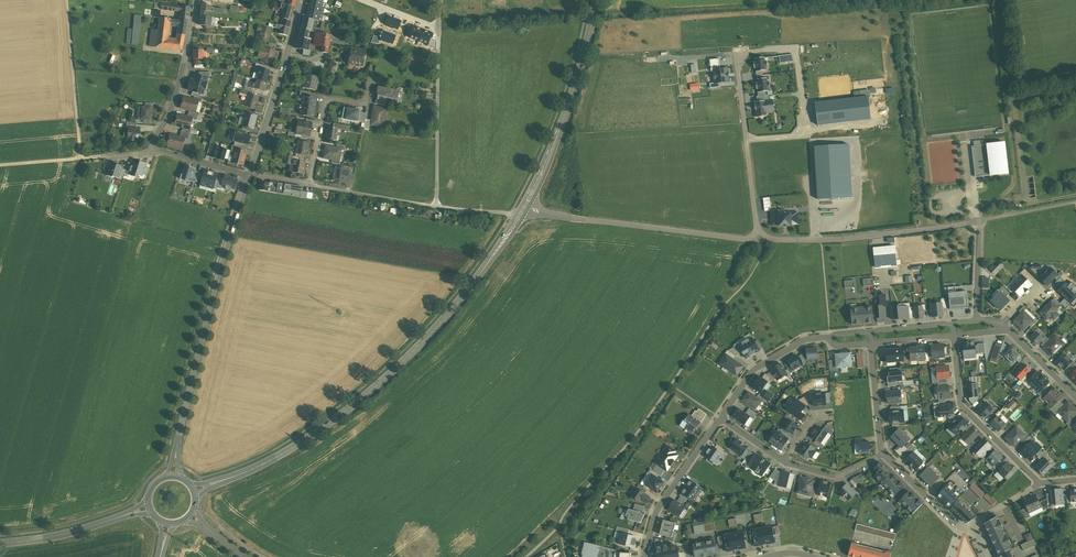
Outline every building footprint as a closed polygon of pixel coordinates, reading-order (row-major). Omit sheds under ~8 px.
[(211,5),(202,4),(200,16),(207,17),(208,11),(210,12),(211,8),(211,5)] [(292,7),(281,4),(280,8),(281,8),(283,9),(281,14),(284,15),(289,16),(292,7)] [(324,8),(310,5),(308,12),(322,15),(324,8)] [(190,7),(182,6),(181,12),(181,17),(188,17),(190,7)] [(322,15),(308,12),(307,18),(314,20),(320,21),(321,21),(322,15)] [(139,15),(134,15),(133,29),(133,30),(132,44),(138,45),(141,20),(139,19),(139,15)] [(207,17),(200,16),(199,25),(208,26),(210,27),(210,26),(211,17),(207,17)] [(394,28),(398,29),(401,21),(393,18),(388,17),(385,25),(388,26),(393,28),(394,28)] [(170,19),(159,18),(158,31),(158,32),(168,33),(169,24),(170,19)] [(288,20),(283,18),(281,26),(289,28),(291,20),(288,20)] [(307,18),(304,18),(301,29),(310,31),(314,20),(307,18)] [(188,21),(181,20),(180,25),(179,34),(184,35),(185,35),(186,35),(188,21)] [(281,26),(272,24),(272,27),(280,29),(279,34),(287,36),(289,28),(281,26)] [(271,29),(259,26),(257,31),(259,32),(257,39),(268,42),(271,29)] [(418,41),(423,30),(413,26),(413,28),(409,37),(418,41)] [(310,31),(301,29),(295,48),(303,49),(302,55),(309,56),(310,51),(327,53),(328,40),(331,41),(332,36),(321,34),(314,32),(310,31)] [(432,33),(423,30),(418,41),(427,44),(430,38),(432,33)] [(183,40),(178,39),(178,40),(178,41),(167,40),(168,33),(158,32),(157,37),(156,47),(181,50),(183,40)] [(381,38),(380,40),(388,43),(388,42),(392,44),(395,36),(383,32),(381,38)] [(374,35),(371,43),(378,44),(380,40),(381,38),(374,35)] [(427,46),(436,49),(436,41),(430,38),(427,44),(427,46)] [(275,51),(261,47),(259,54),(264,55),(262,61),(272,64),(275,51)] [(365,50),(351,48),(348,63),(358,65),(358,66),(364,67),(365,59),(364,59),(365,50)] [(203,50),(194,50),(193,59),(203,59),(203,50)] [(793,54),(779,56),(780,63),(793,62),(793,54)] [(713,66),(720,65),(719,58),(709,60),(710,67),(713,66)] [(756,68),(757,72),(762,71),(766,71),(766,67),(768,66),(767,61),(765,62),(765,58),(755,59),(756,62),(754,62),(754,69),(756,68)] [(336,66),(328,64),(326,75),(334,76),(336,66)] [(261,68),(255,66),(253,72),(259,74),(257,80),(266,83),(270,70),(269,70),(261,68)] [(720,83),(728,82),(728,77),(728,73),(727,73),(727,69),(721,69),(714,70),(714,74),(713,75),(713,79),(715,79),(715,83),(720,83)] [(318,77),(305,74),(304,82),(306,83),(305,88),(316,90),(318,77)] [(198,76),(195,75),(193,82),(191,82),(190,82),(188,90),(191,90),(190,91),(192,91),(200,94),(202,89),(205,90),(207,81),(206,81),(207,78),(198,76)] [(759,92),(759,93),(765,92),(769,91),(768,87),(770,87),(770,82),(768,82),(767,78),(763,79),(758,79),(758,83),(756,83),(757,89),(759,89),(759,92)] [(266,83),(257,80),(256,83),(249,81),(248,87),(253,88),(264,91),(266,83)] [(390,89),(378,87),(377,92),(379,92),(377,100),(384,101),(386,93),(390,94),(390,89)] [(395,90),(390,89),(390,94),(386,93),(384,101),(386,101),(385,102),(393,103),(394,98),(397,99),(398,91),(395,91),(395,90)] [(248,94),(248,95),(245,106),(258,110),(260,105),(257,104),(259,97),(248,94)] [(309,97),(303,96),(301,104),(315,107),(317,98),(309,97)] [(193,100),(184,97),(181,108),(189,110),(194,112),(194,111),(196,105),(197,106),(198,101),(193,100)] [(854,98),(848,99),(851,121),(870,119),(868,97),(861,98),(854,98)] [(848,99),(815,103),(818,125),(851,121),(848,99)] [(757,102),(755,102),(757,117),(767,116),(766,112),(770,111),(769,106),(773,106),(772,100),(769,100),(757,102)] [(315,107),(301,104),(299,114),(313,117),(315,107)] [(145,106),(138,106),(137,120),(144,120),(150,121),(151,121),(151,116),(152,116),(153,113),(152,112),(152,107),(145,106)] [(357,122),(358,121),(359,112),(360,110),(344,107),(342,119),(357,122)] [(386,109),(374,107),(373,113),(374,113),(373,117),(372,117),(371,122),(376,123),(376,125),(383,127),(384,119),(382,119),(383,114),(385,115),(386,109)] [(358,121),(365,122),(366,119),(367,114),(359,112),(358,121)] [(256,116),(245,113),(245,114),(244,114),(243,116),(244,118),(242,126),(252,128),(253,128),(256,116)] [(187,117),(178,114),(175,125),(183,128),(188,129),(190,122),(191,123),(192,118),(187,117)] [(306,122),(298,121),(296,133),(310,136),(312,123),(306,122)] [(333,127),(329,127),(329,129),(328,129),(326,138),(335,140),(337,129),(337,128),(333,127)] [(136,130),(129,129),(128,138),(129,138),(129,140),(135,141),(135,139),(139,139),(140,130),(136,130)] [(189,133),(182,131),(181,130),(180,137),(185,138),(184,138),(188,139),(189,133)] [(244,144),(249,145),(251,136),(235,131),(232,141),(233,141),(235,142),(244,144)] [(180,137),(170,134),(167,145),(181,149),(182,143),(183,143),(184,138),(185,138),(180,137)] [(309,143),(298,141),(296,153),(306,155),(307,155),(309,143)] [(1004,143),(996,144),(987,145),(990,175),(999,174),(1008,173),(1007,167),(1005,149),(1004,143)] [(220,147),(214,145),(210,157),(217,159),(220,147)] [(843,145),(815,147),(818,200),(846,198),(843,145)] [(987,145),(971,147),(974,164),(976,164),(977,177),(990,175),(987,145)] [(340,148),(325,146),(323,158),(338,161),(340,148)] [(227,150),(220,147),(217,159),(224,161),(227,150)] [(241,151),(235,149),(235,150),(234,156),(244,159),(245,156),(246,152),(241,151)] [(244,159),(234,156),(232,162),(237,164),(243,165),(244,161),(244,159)] [(294,161),(293,165),(292,172),(300,173),(303,174),(305,163),(304,163),(299,162),(294,161)] [(128,175),(135,177),(136,174),(142,176),(143,175),(145,167),(146,164),(139,162),(139,164),(132,162),(128,175)] [(123,166),(111,163),(107,176),(118,179),(119,177),(122,170),(123,166)] [(194,171),(195,169),(184,165),(180,179),(190,182),(191,180),(194,171)] [(349,170),(341,169),(341,168),(335,167),(333,179),(342,181),(342,182),(347,183),(347,180),(349,173),(349,170)] [(202,180),(200,185),(213,189),(215,180),(217,174),(204,170),(204,174),(202,180)] [(198,179),(200,173),(194,171),(191,180),(197,182),(198,179)] [(237,180),(225,176),(224,179),(222,185),(226,186),(225,189),(226,190),(229,191),(230,190),(231,188),(235,189),(237,180)] [(269,183),(260,182),(259,190),(267,191),(268,189),(269,183)] [(302,187),(284,184),(278,183),(276,190),(276,193),(300,197),(301,193),(301,191),(302,187)] [(785,210),(771,211),(772,225),(779,225),(778,213),(785,213),(785,210)] [(785,213),(778,213),(779,225),(779,226),(791,225),(791,224),(791,213),(785,213)] [(895,246),(873,249),(874,262),(896,260),(895,246)] [(998,263),(991,271),(993,274),(1001,266),(998,263)] [(1038,277),(1028,267),(1025,269),(1035,279),(1038,277)] [(1050,267),(1039,278),(1047,286),(1054,278),(1058,275),(1057,275),(1050,267)] [(1025,269),(1024,269),(1020,274),(1022,276),(1030,283),(1035,279),(1025,269)] [(1061,271),(1057,275),(1058,275),(1054,278),(1057,281),(1064,274),(1061,271)] [(1016,284),(1015,282),(1010,287),(1020,297),(1025,292),(1024,292),(1027,289),(1032,285),(1030,283),(1022,276),(1018,280),(1019,281),(1016,284)] [(1060,277),(1055,283),(1060,288),(1066,283),(1060,277)] [(872,278),(863,279),(864,286),(873,285),(872,278)] [(1057,291),(1065,298),(1071,304),(1074,301),(1075,303),(1075,293),(1075,292),(1075,286),(1071,282),(1068,285),(1066,283),(1060,288),(1057,291)] [(1000,292),(1006,298),(1009,294),(1002,287),(999,290),(1000,292)] [(948,294),(950,310),(968,308),(967,292),(962,292),(956,293),(948,293),(948,294)] [(991,301),(1001,311),(1010,302),(1006,298),(1000,292),(991,301)] [(1061,305),(1054,298),(1051,301),(1058,308),(1061,305)] [(1065,298),(1060,303),(1066,309),(1071,304),(1065,298)] [(1051,301),(1040,313),(1047,320),(1050,316),(1054,320),(1058,315),(1055,311),(1058,308),(1051,301)] [(941,303),(931,304),(931,309),(931,310),(931,315),(932,315),(932,317),(943,316),(942,309),(942,303),(941,303)] [(856,305),(850,306),(852,325),(863,324),(861,308),(856,309),(856,305)] [(898,307),(898,306),(891,307),(892,320),(899,319),(899,320),(909,319),(908,308),(908,307),(898,307)] [(872,307),(861,308),(863,324),(869,323),(873,323),(872,307)] [(921,307),(914,307),(915,318),(923,318),(922,311),(922,307),(921,307)] [(1033,320),(1024,311),(1021,314),(1014,321),(1023,331),(1028,325),(1033,320)] [(1033,320),(1028,325),(1031,327),(1038,320),(1035,318),(1033,320)] [(1043,339),(1036,332),(1030,338),(1037,344),(1041,341),(1043,339)] [(752,338),(745,342),(753,354),(760,351),(759,350),(755,342),(752,338)] [(1043,343),(1041,345),(1043,347),(1050,340),(1048,338),(1047,339),(1043,343)] [(1043,347),(1043,348),(1052,357),(1052,356),(1057,352),(1065,344),(1061,341),(1058,343),(1053,338),(1050,340),(1043,347)] [(739,345),(738,346),(743,353),(746,358),(753,354),(745,342),(739,345)] [(974,342),(962,343),(963,350),(964,356),(964,358),(975,357),(975,354),(974,346),(974,342)] [(736,357),(743,353),(738,346),(739,345),(738,343),(733,345),(734,347),(728,350),(736,357)] [(1000,352),(1003,355),(1009,349),(1003,343),(1000,352)] [(943,345),(931,346),(932,352),(932,358),(939,358),(938,356),(944,355),(943,347),(943,345)] [(1016,360),(1019,357),(1021,356),(1015,350),(1015,349),(1012,346),(1009,349),(1003,355),(1008,359),(1009,358),(1014,363),(1016,360)] [(917,347),(909,348),(910,354),(910,361),(918,360),(917,347)] [(817,348),(806,349),(807,360),(818,359),(817,354),(817,348)] [(902,348),(895,349),(896,362),(903,361),(904,361),(903,357),(902,348)] [(895,349),(885,350),(886,357),(887,363),(896,362),(895,349)] [(726,355),(733,360),(735,356),(727,351),(725,354),(726,355)] [(824,353),(817,354),(818,359),(819,367),(826,367),(824,353)] [(850,354),(836,355),(836,360),(837,368),(851,366),(850,354)] [(737,376),(743,366),(733,360),(726,355),(719,364),(723,367),(729,371),(737,376)] [(795,355),(787,360),(788,363),(792,370),(793,370),(801,365),(795,355)] [(1065,358),(1063,355),(1056,362),(1059,365),(1058,365),(1061,368),(1061,367),(1064,370),(1066,368),(1072,362),(1069,359),(1070,359),(1067,356),(1065,358)] [(836,360),(829,361),(830,371),(837,370),(837,368),(836,360)] [(1066,368),(1070,371),(1075,365),(1075,364),(1073,361),(1072,362),(1066,368)] [(792,370),(788,363),(785,365),(788,369),(790,373),(793,371),(793,370),(792,370)] [(781,364),(771,370),(777,379),(777,380),(787,375),(785,371),(781,364)] [(1025,375),(1030,370),(1024,364),(1020,368),(1019,367),(1017,370),(1017,371),(1014,374),(1020,380),(1025,375)] [(948,366),(936,367),(937,379),(946,378),(950,378),(948,366)] [(777,379),(772,371),(766,375),(772,380),(772,381),(777,379)] [(903,381),(902,371),(898,372),(890,372),(888,373),(888,377),(887,377),(887,382),(896,382),(903,381)] [(1033,376),(1028,382),(1033,387),(1043,377),(1041,375),(1038,371),(1033,376)] [(765,374),(762,379),(767,382),(769,384),(772,380),(766,375),(765,374)] [(1027,378),(1024,381),(1027,383),(1028,382),(1033,376),(1031,374),(1027,378)] [(1027,378),(1025,375),(1020,380),(1017,383),(1019,386),(1024,381),(1027,378)] [(752,387),(760,393),(767,382),(762,379),(759,377),(752,387)] [(1043,377),(1033,387),(1039,392),(1044,387),(1049,382),(1046,379),(1045,379),(1043,377),(1044,377),(1043,377)] [(970,384),(966,384),(968,398),(978,397),(977,383),(970,384)] [(938,386),(937,387),(938,399),(939,399),(945,399),(950,398),(950,393),(949,393),(948,386),(938,386)] [(1044,387),(1039,392),(1037,394),(1040,396),(1045,391),(1047,389),(1044,387)] [(1063,397),(1054,388),(1048,394),(1043,399),(1044,399),(1051,407),(1052,407),(1059,400),(1063,397)] [(901,399),(900,390),(893,391),(886,392),(886,399),(887,398),(888,404),(891,404),(898,403),(900,403),(899,399),(901,399)] [(1021,395),(1017,391),(1016,392),(1015,391),(1012,394),(1017,399),(1021,395)] [(1040,396),(1038,398),(1042,401),(1044,399),(1043,399),(1048,394),(1045,391),(1040,396)] [(756,398),(748,392),(743,400),(755,409),(761,401),(756,398)] [(773,395),(767,392),(763,398),(766,400),(768,402),(773,395)] [(816,394),(813,395),(814,407),(826,406),(826,403),(825,393),(821,394),(821,393),(816,393),(816,394)] [(763,398),(758,395),(756,398),(761,401),(765,403),(766,400),(763,398)] [(804,397),(798,401),(806,406),(808,403),(804,397)] [(801,414),(806,406),(798,401),(794,398),(786,410),(800,420),(803,415),(801,414)] [(1012,399),(1006,406),(1012,411),(1017,404),(1012,399)] [(1059,400),(1052,407),(1051,407),(1049,409),(1053,412),(1062,403),(1059,400)] [(1068,402),(1064,406),(1058,412),(1059,413),(1068,422),(1073,417),(1075,413),(1075,410),(1068,402)] [(986,403),(978,411),(985,418),(993,410),(986,403)] [(1062,403),(1053,412),(1056,415),(1059,413),(1058,412),(1064,406),(1062,403)] [(952,405),(939,406),(940,412),(938,412),(938,417),(946,416),(950,416),(950,414),(953,413),(952,405)] [(746,414),(737,408),(732,416),(744,425),(750,417),(746,414)] [(691,416),(701,423),(707,415),(699,409),(697,412),(695,411),(691,416)] [(749,409),(746,414),(754,419),(757,414),(749,409)] [(904,422),(903,411),(901,411),(891,412),(889,412),(890,424),(892,423),(899,423),(904,422)] [(688,414),(679,426),(691,434),(695,428),(697,430),(701,423),(691,416),(688,414)] [(795,420),(787,415),(785,418),(788,419),(793,423),(795,420)] [(951,425),(958,418),(956,415),(955,416),(951,421),(949,422),(951,425)] [(949,427),(956,434),(961,429),(965,425),(967,423),(959,416),(958,418),(951,425),(949,427)] [(998,417),(991,424),(998,432),(1002,428),(1006,424),(998,417)] [(1073,417),(1068,422),(1066,423),(1069,426),(1071,424),(1075,419),(1073,417)] [(788,419),(782,427),(788,431),(791,433),(792,431),(793,431),(796,428),(795,427),(796,425),(793,423),(788,419)] [(1006,424),(1002,428),(1005,431),(1012,424),(1009,421),(1006,424)] [(823,429),(818,426),(811,437),(816,440),(820,443),(827,433),(828,432),(823,429)] [(834,431),(826,426),(823,429),(828,432),(827,433),(831,435),(834,431)] [(1025,435),(1016,427),(1005,438),(1014,447),(1019,441),(1025,435)] [(978,434),(972,428),(967,432),(961,438),(968,444),(968,445),(973,440),(978,434)] [(780,430),(779,429),(777,432),(785,437),(787,435),(786,434),(780,430)] [(777,432),(774,430),(772,433),(774,435),(769,442),(781,450),(788,439),(785,437),(777,432)] [(899,430),(891,437),(900,445),(902,447),(904,445),(909,440),(899,430)] [(1026,434),(1025,435),(1019,441),(1022,444),(1023,443),(1029,437),(1026,434)] [(1029,437),(1023,443),(1026,446),(1026,445),(1027,446),(1031,441),(1032,442),(1035,439),(1033,437),(1032,438),(1030,436),(1029,437)] [(968,444),(961,438),(959,440),(966,447),(968,444)] [(892,439),(888,442),(893,450),(898,447),(892,439)] [(979,443),(972,450),(974,452),(973,452),(973,454),(976,456),(977,456),(978,455),(979,457),(981,455),(988,448),(990,446),(983,439),(979,443)] [(731,448),(742,455),(745,450),(747,447),(736,440),(731,448)] [(820,443),(816,440),(814,443),(818,446),(822,448),(824,446),(820,443)] [(973,440),(968,445),(968,444),(966,447),(965,447),(968,450),(970,448),(975,443),(973,440)] [(814,443),(810,441),(808,444),(815,448),(815,449),(818,446),(814,443)] [(975,443),(970,448),(972,450),(979,443),(977,441),(975,443)] [(1031,441),(1027,446),(1026,445),(1026,446),(1020,451),(1026,457),(1029,460),(1035,454),(1040,449),(1041,448),(1036,443),(1035,445),(1032,442),(1031,441)] [(870,442),(858,444),(859,454),(871,453),(870,442)] [(808,444),(806,443),(804,446),(804,447),(802,449),(800,453),(808,458),(809,457),(811,459),(815,454),(813,453),(814,450),(815,449),(815,448),(808,444)] [(717,445),(714,448),(722,453),(724,450),(717,445)] [(904,452),(907,449),(904,445),(902,447),(900,445),(895,451),(900,456),(904,452)] [(907,449),(904,452),(909,457),(913,452),(916,450),(911,445),(907,449)] [(671,449),(668,447),(663,454),(662,454),(658,459),(660,460),(657,464),(665,470),(667,471),(670,466),(671,466),(671,465),(674,461),(678,455),(674,453),(676,451),(671,448),(671,449)] [(714,462),(716,463),(722,454),(722,453),(714,448),(712,447),(710,449),(709,449),(707,453),(705,456),(708,458),(714,462)] [(988,448),(981,455),(984,457),(991,450),(988,448)] [(740,457),(744,460),(749,453),(745,450),(742,455),(740,457)] [(995,451),(988,458),(995,465),(1000,461),(1002,458),(995,451)] [(1048,454),(1044,451),(1037,458),(1041,461),(1044,458),(1048,454)] [(749,453),(744,460),(747,462),(749,459),(752,460),(755,455),(750,452),(749,453)] [(909,457),(905,460),(915,469),(923,461),(913,452),(909,457)] [(760,457),(757,455),(755,455),(752,460),(749,459),(747,462),(745,465),(746,467),(748,468),(749,468),(750,466),(759,472),(758,473),(758,474),(760,476),(762,475),(763,475),(764,472),(766,472),(767,469),(767,468),(770,464),(769,463),(766,461),(765,461),(761,458),(760,457)] [(1052,466),(1044,458),(1041,461),(1035,467),(1043,475),(1052,466)] [(993,467),(995,470),(999,466),(1002,463),(1000,461),(995,465),(993,467)] [(884,466),(880,463),(874,468),(878,472),(876,474),(878,477),(877,478),(881,483),(891,473),(890,473),(888,471),(887,470),(887,471),(883,467),(884,466)] [(1001,468),(998,471),(1004,478),(1012,469),(1006,463),(1001,468)] [(665,470),(657,464),(653,471),(658,475),(661,476),(665,470)] [(653,471),(650,469),(648,472),(652,475),(652,474),(656,478),(658,475),(653,471)] [(780,472),(775,469),(770,477),(775,481),(776,477),(780,478),(781,472),(780,472)] [(929,471),(927,469),(920,476),(931,486),(933,484),(939,478),(935,475),(936,474),(931,469),(929,471)] [(790,473),(782,471),(781,472),(780,478),(776,477),(775,481),(774,484),(778,485),(778,486),(786,488),(786,487),(790,488),(794,475),(789,474),(790,473)] [(891,473),(881,483),(892,493),(893,492),(896,494),(904,486),(891,473)] [(652,475),(645,484),(650,488),(656,492),(663,482),(656,478),(652,474),(652,475)] [(860,474),(858,476),(857,475),(855,478),(854,477),(852,480),(856,484),(859,482),(859,483),(862,481),(863,481),(865,479),(860,474)] [(939,478),(933,484),(938,488),(944,482),(940,477),(939,478)] [(814,481),(802,478),(800,482),(798,493),(810,496),(812,487),(814,481)] [(831,483),(821,480),(819,489),(817,494),(819,495),(827,497),(831,483)] [(697,485),(690,481),(686,487),(698,495),(703,489),(697,485)] [(852,489),(847,484),(840,491),(843,494),(842,495),(845,498),(846,497),(849,500),(856,493),(852,489)] [(961,497),(948,484),(937,495),(950,507),(958,499),(961,497)] [(643,487),(639,485),(637,488),(645,494),(647,490),(643,487)] [(698,495),(686,487),(682,493),(688,497),(694,501),(698,495)] [(854,487),(852,489),(856,493),(859,496),(861,493),(854,487)] [(645,494),(637,488),(631,496),(630,498),(632,500),(634,500),(635,499),(639,502),(641,500),(646,503),(650,497),(645,494)] [(1062,489),(1055,490),(1050,491),(1050,493),(1051,503),(1051,504),(1056,504),(1056,505),(1063,504),(1062,496),(1062,489)] [(922,504),(909,491),(901,500),(903,502),(902,504),(913,514),(918,508),(922,504)] [(1039,502),(1036,495),(1030,498),(1035,509),(1041,507),(1039,502)] [(680,496),(677,502),(682,506),(686,500),(680,496)] [(1030,498),(1023,501),(1026,508),(1028,513),(1035,509),(1030,498)] [(977,517),(958,499),(950,507),(966,523),(977,517)] [(1047,499),(1039,502),(1041,507),(1043,511),(1048,509),(1047,504),(1047,499)] [(671,506),(669,510),(679,516),(685,508),(682,506),(677,502),(674,500),(670,505),(671,506)] [(644,506),(635,504),(633,510),(643,513),(644,506)] [(1026,508),(1020,511),(1023,517),(1026,515),(1027,518),(1030,517),(1028,513),(1026,508)] [(633,510),(628,509),(625,516),(628,517),(628,520),(641,523),(645,513),(643,513),(633,510)] [(762,514),(754,515),(755,523),(763,521),(762,514)] [(996,517),(984,524),(991,538),(1003,533),(1002,530),(1004,529),(1000,521),(998,522),(996,517)] [(736,519),(728,520),(729,528),(738,526),(736,519)] [(670,522),(663,520),(662,527),(674,531),(676,523),(670,522)] [(716,531),(715,523),(693,527),(695,534),(716,531)] [(896,533),(857,524),(855,531),(895,541),(896,533)] [(629,529),(617,526),(616,532),(619,533),(621,533),(628,535),(629,529)] [(778,526),(771,527),(773,535),(780,534),(778,526)] [(674,531),(662,527),(660,535),(666,536),(672,538),(674,531)] [(771,527),(753,530),(754,539),(756,546),(774,543),(773,535),(771,527)] [(743,532),(724,536),(725,544),(727,552),(746,548),(744,540),(743,532)] [(1030,532),(1024,536),(1027,542),(1033,539),(1030,532)] [(628,535),(621,533),(620,539),(619,544),(634,548),(636,537),(628,535)] [(956,556),(978,556),(970,535),(962,533),(961,533),(956,556)] [(1003,533),(991,538),(999,555),(1011,549),(1009,545),(1011,544),(1007,536),(1005,537),(1003,533)] [(695,556),(698,556),(704,556),(709,556),(708,555),(717,553),(714,538),(709,539),(710,542),(698,544),(697,541),(692,542),(695,556)] [(1036,545),(1033,539),(1027,542),(1021,545),(1024,551),(1036,545)] [(585,542),(581,554),(583,554),(582,556),(598,556),(600,546),(585,542)] [(851,556),(870,556),(871,550),(857,546),(857,544),(852,543),(848,556),(851,556)] [(600,546),(598,556),(620,556),(620,553),(617,552),(617,550),(600,546)] [(679,553),(681,552),(680,548),(678,548),(678,546),(672,547),(672,546),(662,548),(662,549),(656,550),(657,556),(680,556),(679,553)]
